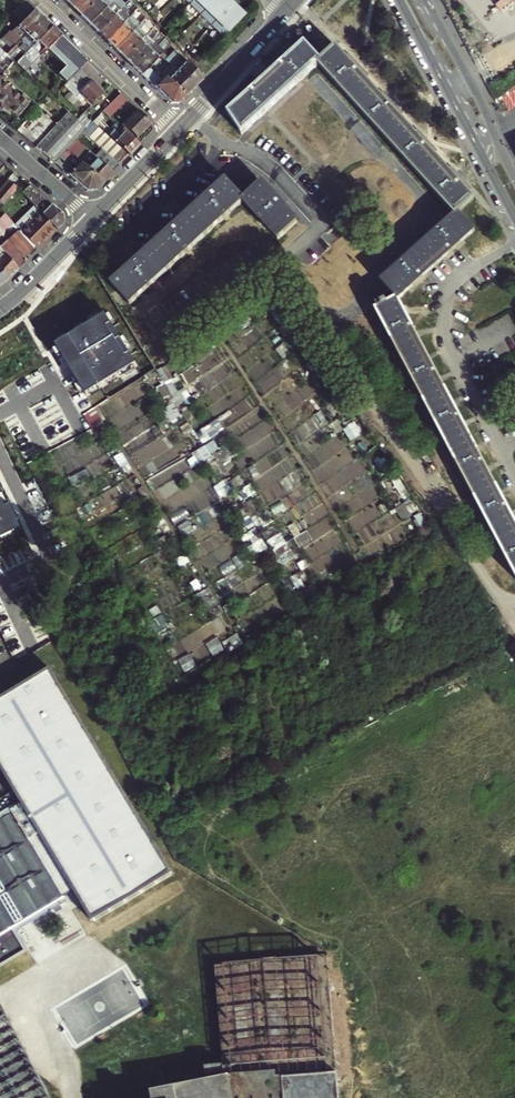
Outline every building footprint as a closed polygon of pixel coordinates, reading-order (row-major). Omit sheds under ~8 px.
[(17,48),(19,45),(45,18),(27,0),(23,4),(14,12),(24,21),(13,32),(12,31),(6,37),(17,48)] [(74,7),(82,16),(98,0),(81,0),(74,7)] [(82,16),(100,33),(123,9),(128,4),(124,0),(98,0),(82,16)] [(201,0),(196,0),(192,4),(203,14),(209,8),(201,0)] [(209,8),(217,0),(201,0),(209,8)] [(220,19),(235,5),(230,0),(217,0),(209,8),(220,19)] [(128,4),(123,9),(100,33),(109,42),(135,16),(138,14),(128,4)] [(220,19),(232,30),(246,16),(235,5),(220,19)] [(118,50),(144,25),(135,16),(109,42),(118,50)] [(25,50),(28,54),(54,27),(45,18),(19,45),(25,50)] [(126,58),(158,26),(150,18),(144,25),(118,50),(126,58)] [(166,36),(158,26),(126,58),(135,67),(166,36)] [(21,65),(28,72),(51,48),(58,55),(70,42),(54,27),(28,54),(19,63),(21,65)] [(175,45),(166,36),(135,67),(144,76),(155,65),(163,56),(169,51),(175,45)] [(305,43),(225,116),(242,133),(321,61),(305,43)] [(17,48),(10,55),(16,60),(25,50),(19,45),(17,48)] [(184,55),(175,45),(169,51),(179,61),(184,55)] [(336,47),(321,61),(458,212),(473,198),(336,47)] [(171,59),(168,61),(196,88),(205,79),(184,55),(179,61),(176,63),(171,59)] [(168,61),(160,70),(188,97),(196,88),(168,61)] [(2,77),(9,70),(0,62),(0,79),(2,77)] [(188,97),(160,70),(155,65),(144,76),(173,104),(181,104),(188,97)] [(67,85),(79,96),(95,80),(83,68),(67,85)] [(11,85),(3,79),(2,77),(0,79),(0,110),(6,103),(20,115),(34,100),(27,93),(24,96),(11,85)] [(88,109),(90,111),(108,93),(95,80),(79,96),(67,109),(71,112),(80,121),(83,118),(76,111),(85,102),(90,106),(88,109)] [(124,108),(131,101),(124,94),(106,113),(112,118),(113,119),(124,108)] [(125,114),(131,119),(137,113),(134,111),(138,108),(131,101),(124,108),(128,112),(125,114)] [(38,146),(60,124),(40,106),(20,130),(38,146)] [(140,137),(154,123),(138,108),(134,111),(137,113),(131,119),(126,124),(140,137)] [(70,151),(81,140),(88,133),(87,133),(90,130),(80,121),(71,112),(60,124),(38,146),(58,163),(70,151)] [(83,118),(80,121),(90,130),(95,125),(85,116),(83,118)] [(122,127),(113,119),(112,118),(108,123),(118,131),(122,127)] [(112,138),(95,124),(95,125),(90,130),(87,133),(88,133),(107,150),(112,155),(122,164),(131,155),(112,138)] [(118,131),(112,138),(131,155),(142,144),(122,127),(118,131)] [(81,140),(70,151),(82,161),(92,149),(81,140)] [(105,162),(112,155),(107,150),(100,157),(105,162)] [(82,161),(70,151),(58,163),(90,191),(97,189),(105,181),(83,162),(82,161)] [(93,151),(83,162),(105,181),(115,171),(122,164),(112,155),(105,162),(100,157),(93,151)] [(19,189),(10,180),(0,192),(0,211),(19,189)] [(227,181),(113,286),(129,303),(243,201),(244,199),(227,181)] [(261,184),(244,199),(243,201),(277,238),(297,222),(261,184)] [(66,215),(31,185),(24,192),(41,211),(58,230),(67,222),(66,215)] [(41,211),(22,231),(39,249),(58,230),(41,211)] [(381,282),(397,299),(474,229),(458,212),(381,282)] [(0,220),(0,246),(21,268),(29,260),(26,257),(35,248),(20,232),(21,230),(5,214),(0,220)] [(10,279),(21,268),(0,246),(0,267),(10,279)] [(308,275),(320,288),(347,263),(334,250),(308,275)] [(10,279),(0,267),(0,287),(10,279)] [(397,299),(388,304),(386,300),(377,305),(379,309),(376,310),(514,574),(514,523),(397,299)] [(57,344),(87,394),(137,363),(107,313),(57,344)] [(217,441),(192,453),(197,462),(222,450),(217,441)] [(15,525),(0,493),(0,533),(15,525)] [(25,950),(14,928),(73,891),(92,922),(172,872),(49,670),(0,698),(0,766),(22,802),(0,814),(0,965),(25,950)] [(0,1019),(0,1097),(54,1097),(7,1015),(0,1019)]
